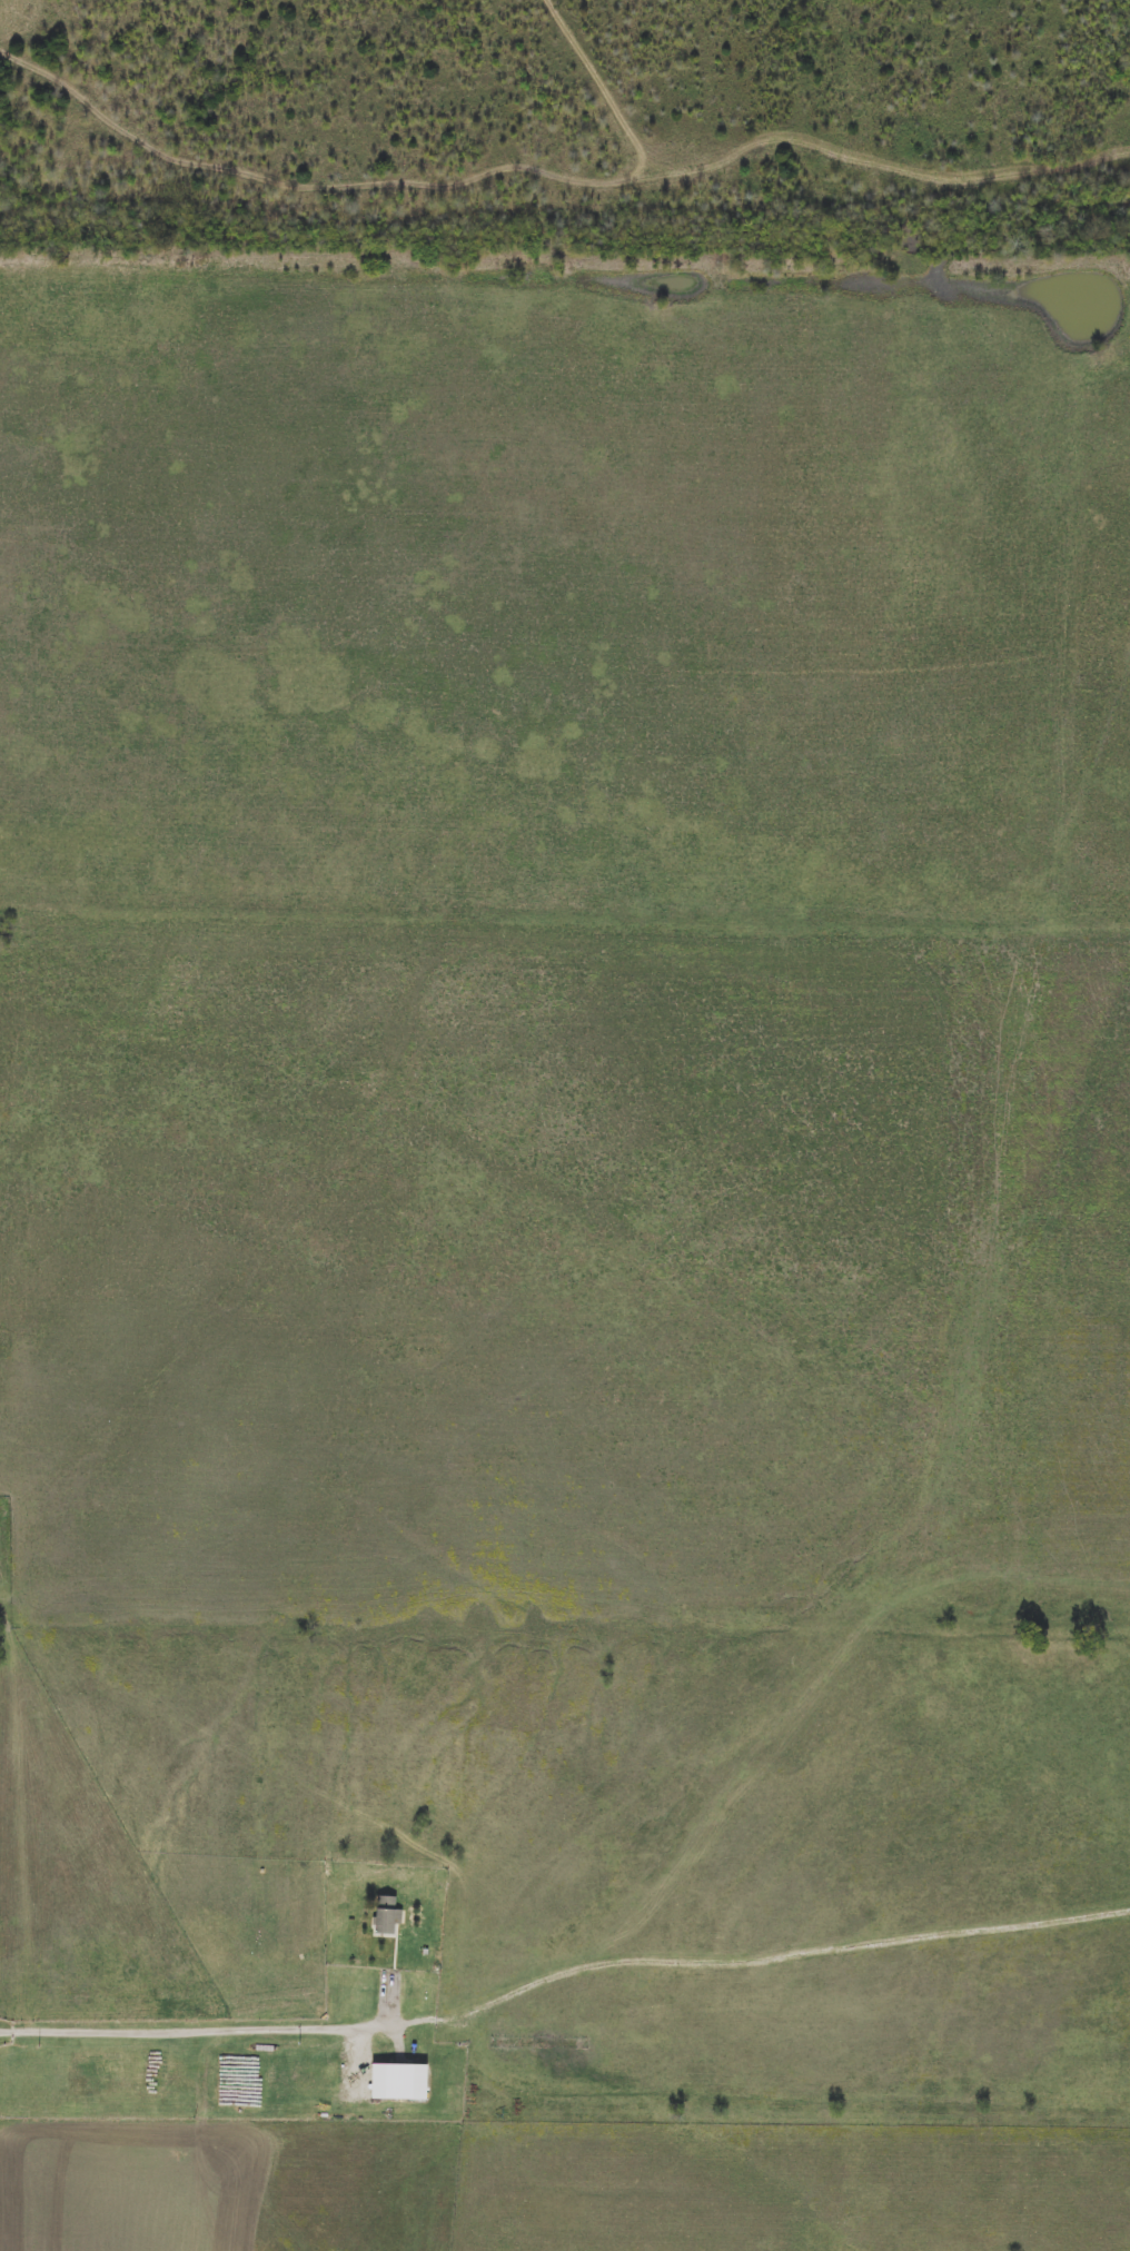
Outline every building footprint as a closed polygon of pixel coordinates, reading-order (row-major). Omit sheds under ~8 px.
[(396,1924),(396,1935),(377,1935),(377,1896),(397,1896),(397,1910),(402,1910),(402,1924),(396,1924)] [(371,2100),(371,2064),(427,2064),(427,2100),(371,2100)]
